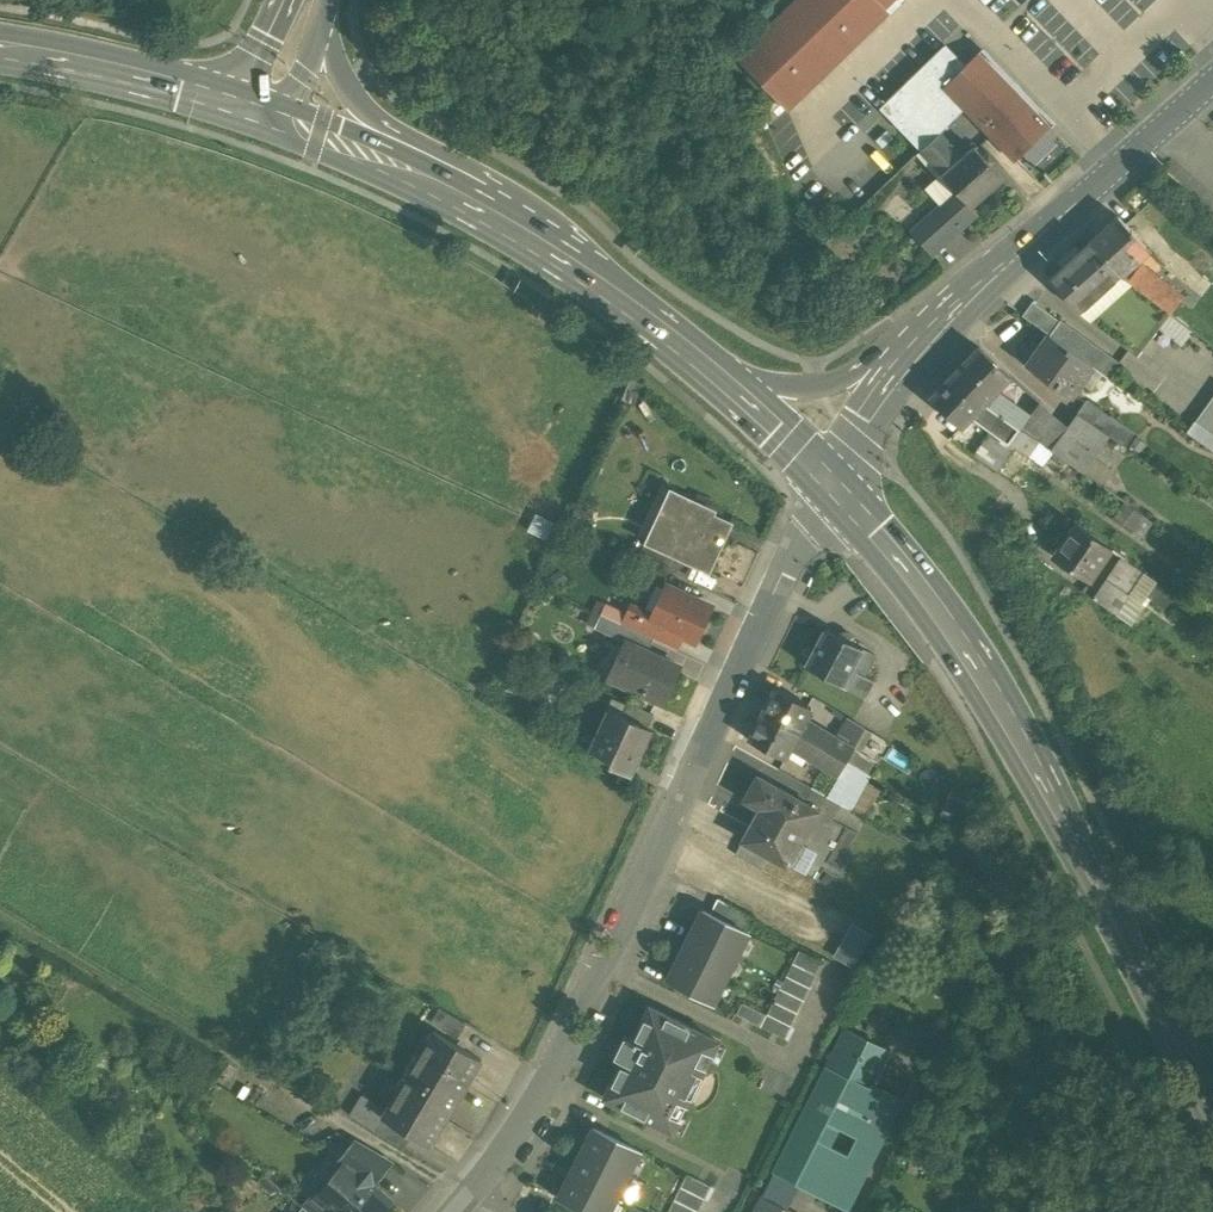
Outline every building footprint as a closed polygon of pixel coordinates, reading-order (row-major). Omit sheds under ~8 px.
[(738,58),(787,109),(887,12),(883,8),(892,0),(798,0),(738,58)] [(945,46),(881,109),(921,150),(938,134),(965,107),(945,86),(965,66),(945,46)] [(965,66),(945,86),(965,107),(1016,159),(1050,126),(979,53),(965,66)] [(938,134),(921,150),(943,175),(961,159),(939,136),(940,135),(938,134)] [(943,175),(943,176),(955,190),(970,206),(1002,178),(991,165),(996,160),(989,152),(983,157),(975,147),(943,175)] [(955,190),(910,231),(933,256),(978,215),(970,206),(955,190)] [(1148,250),(1118,217),(1091,241),(1121,274),(1135,261),(1148,250)] [(1091,241),(1049,278),(1078,312),(1121,274),(1091,241)] [(1135,261),(1121,274),(1124,278),(1169,312),(1182,296),(1135,261)] [(1121,274),(1078,312),(1136,356),(1169,312),(1124,278),(1121,274)] [(1058,320),(1031,301),(1021,315),(1048,334),(1049,335),(1059,321),(1058,320)] [(1118,361),(1059,319),(1058,320),(1059,321),(1049,335),(1092,365),(1107,376),(1118,361)] [(1049,335),(1048,334),(1026,366),(1069,396),(1092,365),(1049,335)] [(979,347),(954,374),(985,403),(997,389),(1009,376),(979,347)] [(954,374),(930,399),(961,428),(972,416),(985,403),(954,374)] [(1038,401),(1009,376),(997,389),(1029,414),(1038,401)] [(1029,414),(997,389),(985,403),(1019,427),(1029,414)] [(1197,419),(1212,431),(1212,397),(1197,419)] [(1110,416),(1086,399),(1077,413),(1100,429),(1110,416)] [(1019,427),(985,403),(972,416),(992,430),(1008,442),(1009,441),(1019,427)] [(1100,429),(1077,413),(1062,435),(1051,450),(1082,472),(1108,435),(1100,429)] [(1133,432),(1110,416),(1100,429),(1108,435),(1123,445),(1133,432)] [(1019,427),(1009,441),(1024,453),(1035,438),(1019,427)] [(1008,442),(992,430),(989,435),(1005,446),(1008,442)] [(1005,446),(989,435),(974,455),(996,471),(1011,451),(1005,446)] [(1035,438),(1024,453),(1030,457),(1041,442),(1035,438)] [(714,511),(675,492),(652,542),(651,545),(679,558),(708,571),(731,523),(713,514),(714,511)] [(1142,516),(1126,504),(1114,519),(1130,531),(1142,516)] [(1152,523),(1142,516),(1130,531),(1140,539),(1152,523)] [(1113,547),(1076,522),(1053,556),(1089,581),(1113,547)] [(679,558),(651,545),(652,542),(646,540),(643,546),(638,557),(673,572),(679,558)] [(634,542),(629,553),(638,557),(643,546),(634,542)] [(1143,573),(1129,564),(1117,582),(1131,591),(1143,573)] [(1128,596),(1106,580),(1094,598),(1116,614),(1128,596)] [(710,606),(667,586),(653,617),(651,621),(682,635),(694,641),(710,606)] [(653,617),(632,607),(623,625),(653,639),(675,649),(682,635),(651,621),(653,617)] [(623,625),(602,615),(595,630),(623,643),(624,641),(648,651),(653,639),(623,625)] [(861,646),(825,627),(805,664),(842,684),(850,668),(861,646)] [(648,651),(624,641),(623,643),(607,678),(663,704),(680,667),(648,651)] [(861,674),(850,668),(842,684),(853,690),(861,674)] [(861,674),(853,690),(864,695),(873,679),(861,674)] [(811,706),(775,686),(761,713),(797,734),(805,718),(811,706)] [(652,714),(628,703),(622,716),(647,727),(652,714)] [(622,716),(609,710),(590,752),(611,761),(609,765),(630,775),(651,729),(622,716)] [(797,734),(761,713),(748,739),(783,759),(790,747),(797,734)] [(831,733),(805,718),(797,734),(823,748),(831,733)] [(865,728),(849,718),(844,725),(861,735),(865,728)] [(861,735),(844,725),(837,736),(855,747),(861,735)] [(837,736),(831,733),(823,748),(824,749),(847,761),(855,747),(837,736)] [(823,748),(797,734),(790,747),(816,761),(824,749),(823,748)] [(847,761),(824,749),(816,761),(839,774),(847,761)] [(839,774),(827,796),(852,810),(871,776),(847,761),(839,774)] [(819,811),(757,776),(744,799),(760,809),(742,840),(786,865),(798,843),(801,844),(819,811)] [(1004,863),(996,859),(991,868),(999,873),(1004,863)] [(755,920),(718,898),(710,913),(749,932),(755,920)] [(710,913),(703,910),(691,934),(736,957),(749,932),(710,913)] [(852,966),(870,932),(847,920),(829,954),(852,966)] [(736,957),(691,934),(680,956),(725,979),(736,957)] [(823,963),(798,950),(792,963),(817,975),(823,963)] [(725,979),(680,956),(668,980),(713,1003),(725,979)] [(817,975),(792,963),(786,976),(811,988),(817,975)] [(811,988),(786,976),(779,989),(804,1001),(811,988)] [(804,1001),(779,989),(773,1001),(798,1013),(804,1001)] [(798,1013),(773,1001),(767,1014),(792,1026),(798,1013)] [(767,1014),(742,1002),(736,1014),(760,1027),(767,1014)] [(718,1041),(650,1007),(633,1042),(625,1038),(616,1056),(624,1060),(605,1097),(673,1131),(690,1097),(683,1094),(695,1071),(701,1074),(718,1041)] [(440,1009),(432,1023),(456,1038),(465,1023),(440,1009)] [(792,1026),(767,1014),(760,1027),(785,1039),(792,1026)] [(482,1060),(433,1031),(408,1075),(457,1104),(482,1060)] [(762,1197),(792,1211),(808,1211),(817,1193),(847,1208),(900,1104),(870,1089),(889,1052),(846,1031),(762,1197)] [(457,1104),(408,1075),(382,1118),(383,1119),(407,1133),(432,1147),(457,1104)] [(407,1133),(383,1119),(376,1131),(400,1145),(407,1133)] [(640,1150),(594,1128),(582,1152),(628,1174),(640,1150)] [(391,1164),(355,1142),(339,1160),(344,1164),(373,1186),(391,1164)] [(628,1174),(582,1152),(571,1174),(616,1197),(628,1174)] [(344,1164),(334,1177),(335,1190),(324,1203),(324,1204),(333,1211),(383,1211),(391,1202),(373,1186),(344,1164)] [(571,1174),(559,1198),(587,1211),(609,1211),(616,1197),(571,1174)] [(711,1186),(687,1174),(680,1187),(705,1199),(711,1186)] [(705,1199),(680,1187),(674,1199),(699,1211),(705,1199)] [(313,1194),(303,1207),(309,1211),(333,1211),(324,1204),(324,1203),(313,1194)] [(762,1197),(754,1211),(792,1211),(762,1197)] [(674,1199),(668,1211),(699,1211),(674,1199)]
